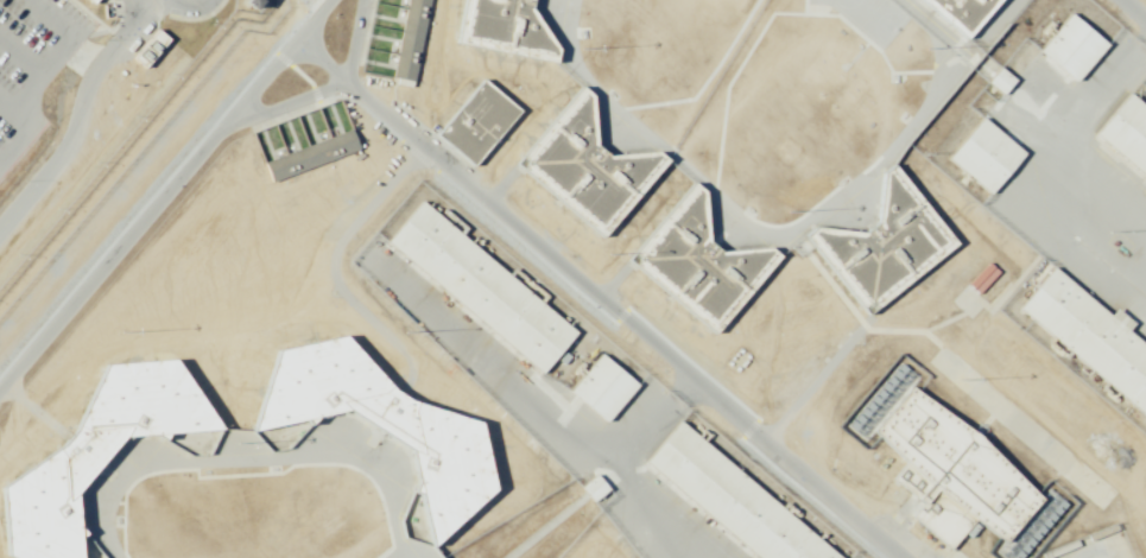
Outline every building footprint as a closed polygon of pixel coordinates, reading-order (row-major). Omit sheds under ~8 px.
[(240,1),(241,0),(255,0),(248,8),(240,1)] [(391,77),(407,0),(430,0),(412,82),(391,77)] [(454,42),(462,0),(527,0),(526,6),(556,49),(553,61),(454,42)] [(964,36),(922,0),(995,0),(964,36)] [(1069,12),(1106,44),(1075,81),(1038,50),(1069,12)] [(999,66),(1014,80),(1000,96),(986,83),(999,66)] [(481,80),(517,112),(471,165),(435,133),(481,80)] [(599,236),(512,161),(578,85),(589,95),(591,145),(603,156),(654,152),(664,160),(599,236)] [(1128,93),(1145,108),(1145,178),(1094,133),(1128,93)] [(980,116),(1022,153),(987,194),(945,158),(980,116)] [(350,128),(357,150),(270,183),(262,163),(350,128)] [(952,241),(863,313),(799,234),(811,226),(861,232),(874,222),(879,170),(889,163),(952,241)] [(711,334),(625,259),(691,183),(702,192),(704,243),(716,253),(768,249),(777,258),(711,334)] [(575,332),(539,374),(384,242),(419,201),(575,332)] [(1051,268),(1145,349),(1145,419),(1017,309),(1051,268)] [(475,420),(490,488),(429,547),(403,537),(399,521),(416,483),(409,451),(343,411),(311,416),(285,449),(270,454),(247,430),(274,349),(341,336),(384,388),(412,402),(475,420)] [(600,353),(637,385),(604,421),(568,389),(600,353)] [(904,463),(891,480),(920,505),(912,516),(948,549),(960,535),(967,543),(981,525),(999,539),(988,551),(996,557),(1031,557),(1077,503),(1049,480),(1037,495),(976,435),(914,391),(926,376),(898,353),(837,424),(865,448),(875,436),(904,463)] [(74,526),(103,557),(7,557),(2,556),(0,510),(0,486),(53,450),(75,426),(103,364),(170,359),(220,429),(207,456),(189,455),(154,433),(118,436),(71,495),(74,526)] [(678,419),(840,557),(756,557),(642,462),(678,419)]
